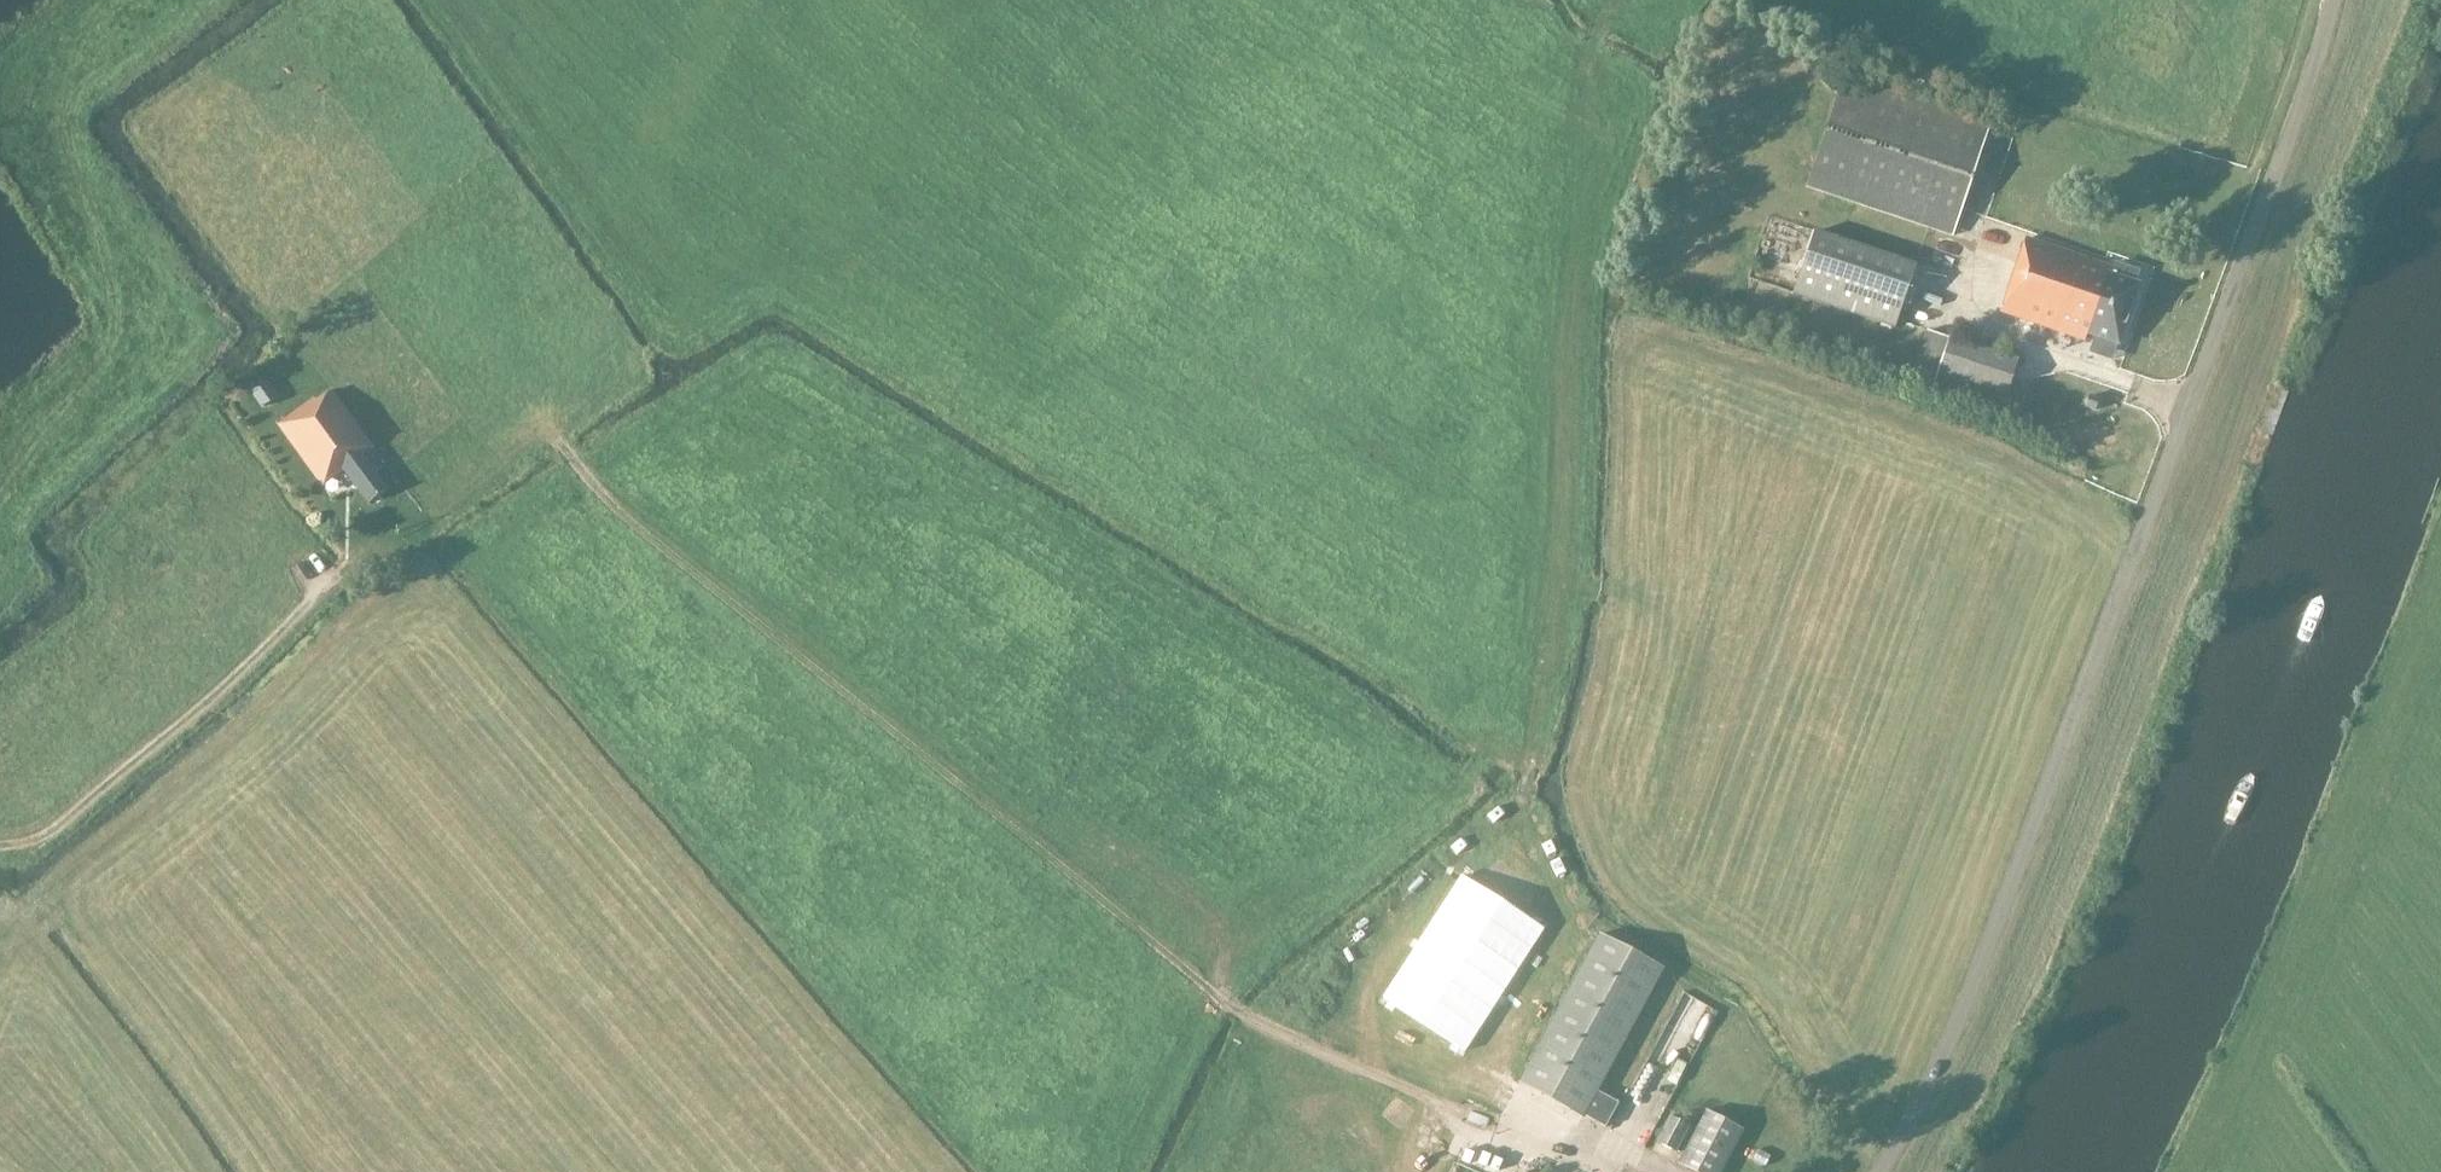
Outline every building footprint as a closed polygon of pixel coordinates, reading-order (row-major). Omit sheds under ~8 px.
[(1805,187),(1951,236),(1989,122),(1843,73),(1805,187)] [(1791,293),(1894,328),(1915,266),(1812,231),(1791,293)] [(2084,332),(2116,343),(2136,284),(2111,275),(2104,273),(2107,266),(2024,238),(2000,311),(2082,339),(2084,332)] [(2111,275),(2136,284),(2140,274),(2115,265),(2111,275)] [(1907,385),(1929,392),(1998,416),(2017,361),(1926,330),(1907,385)] [(246,393),(258,409),(275,396),(263,380),(246,393)] [(342,469),(368,503),(386,489),(359,455),(371,446),(329,392),(313,405),(310,401),(279,425),(324,483),(342,469)] [(2098,400),(2087,397),(2084,407),(2094,410),(2098,400)] [(1517,1084),(1582,1119),(1583,1116),(1605,1128),(1618,1104),(1597,1093),(1663,970),(1597,935),(1517,1084)] [(1679,1078),(1711,1008),(1676,992),(1612,1132),(1627,1139),(1644,1103),(1656,1108),(1672,1075),(1679,1078)] [(1690,1171),(1722,1171),(1743,1132),(1705,1112),(1677,1165),(1690,1171)] [(1688,1127),(1670,1118),(1668,1117),(1655,1144),(1675,1154),(1688,1127)]
